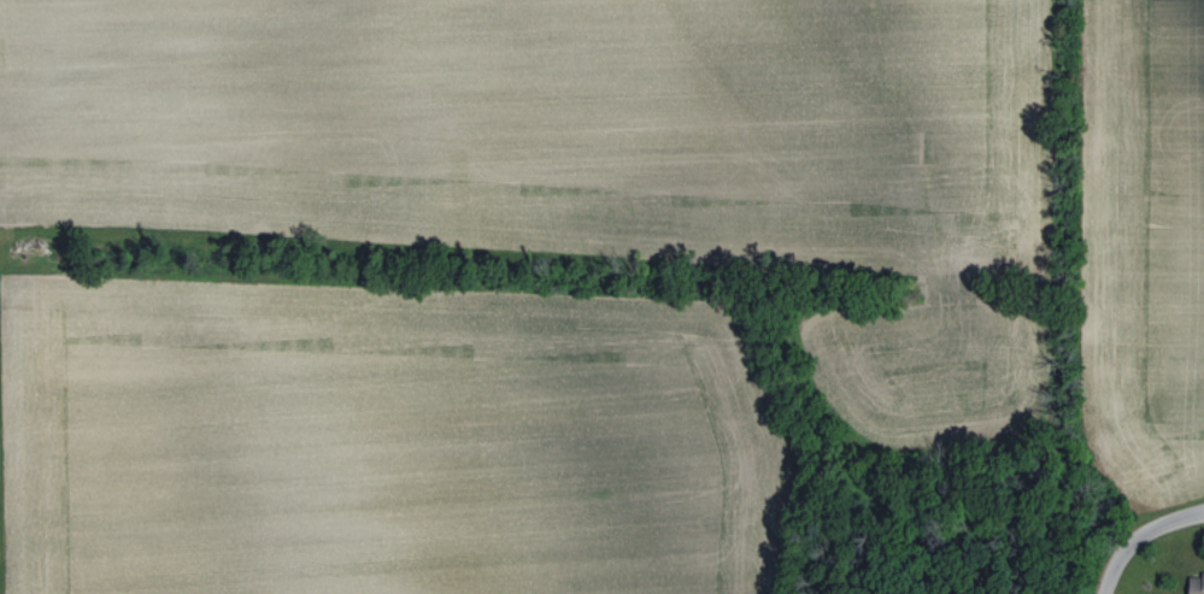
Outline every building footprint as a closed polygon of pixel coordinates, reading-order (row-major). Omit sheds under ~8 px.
[(1198,572),(1198,576),(1186,575),(1185,593),(1203,593),(1203,572),(1198,572)]
